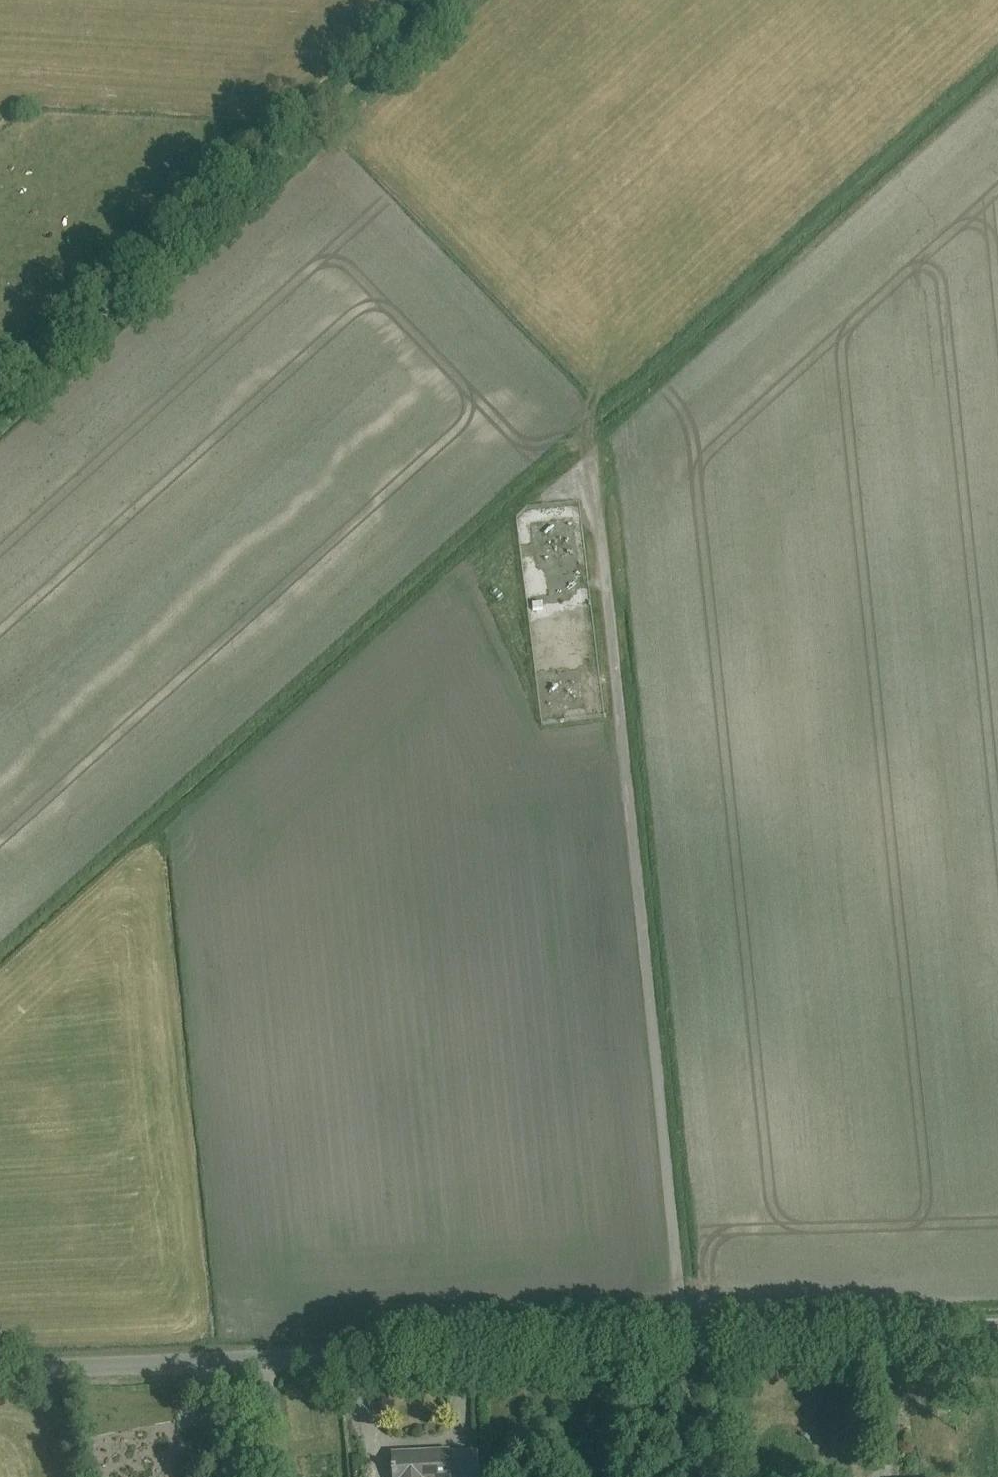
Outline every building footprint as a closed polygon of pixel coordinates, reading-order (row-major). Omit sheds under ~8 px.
[(538,551),(526,552),(529,597),(576,594),(574,564),(539,567),(538,551)] [(550,674),(553,710),(591,706),(587,670),(550,674)] [(463,1470),(449,1471),(448,1452),(392,1454),(393,1476),(463,1476),(463,1470)]
